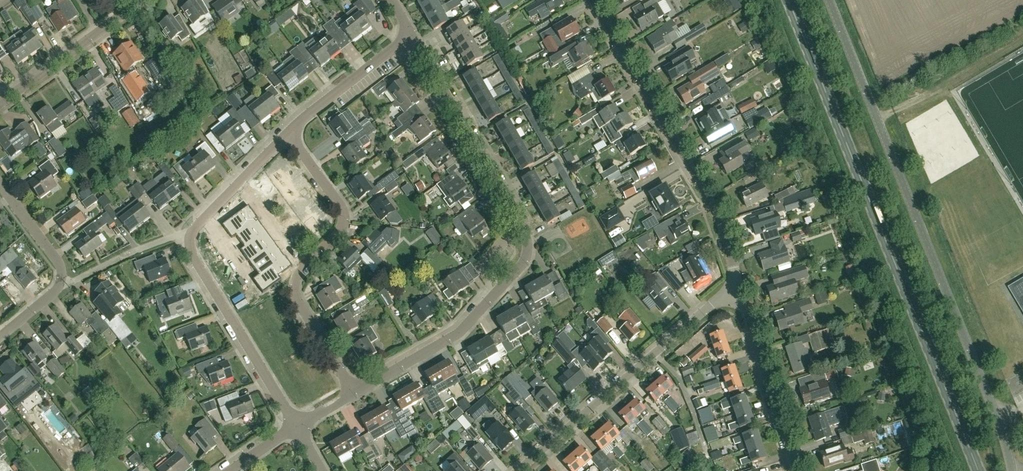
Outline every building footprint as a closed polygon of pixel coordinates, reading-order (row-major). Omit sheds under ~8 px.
[(38,22),(25,0),(19,0),(14,4),(19,10),(20,9),(32,26),(38,22)] [(61,31),(68,26),(71,24),(69,21),(78,15),(69,0),(68,1),(67,0),(56,0),(59,5),(57,7),(60,12),(50,19),(58,32),(60,31),(61,31)] [(194,1),(193,0),(192,0),(186,4),(187,6),(182,9),(185,14),(184,15),(187,20),(189,19),(193,25),(197,21),(198,23),(210,15),(203,3),(199,6),(196,5),(194,1)] [(216,10),(224,22),(231,17),(240,11),(232,0),(222,0),(213,7),(216,10)] [(266,4),(264,0),(255,0),(254,0),(260,9),(266,4)] [(371,28),(364,19),(370,14),(360,0),(359,0),(353,5),(355,8),(346,15),(361,35),(371,28)] [(422,8),(436,0),(417,0),(422,8)] [(428,19),(442,11),(459,1),(458,0),(453,0),(445,5),(440,7),(436,0),(422,8),(428,19)] [(547,8),(549,13),(563,5),(560,0),(541,0),(526,9),(531,18),(547,8)] [(657,3),(662,0),(646,0),(643,2),(647,9),(634,17),(641,29),(664,15),(657,3)] [(445,15),(449,12),(462,5),(459,1),(442,11),(428,19),(434,30),(449,22),(445,15)] [(468,5),(461,10),(465,15),(472,11),(468,5)] [(8,26),(13,24),(5,10),(1,13),(8,26)] [(352,43),(361,35),(346,15),(335,24),(332,20),(328,24),(339,39),(345,34),(352,43)] [(178,27),(173,19),(171,16),(166,20),(165,19),(160,22),(161,23),(159,25),(164,31),(162,32),(165,37),(167,35),(170,40),(175,36),(178,37),(181,41),(190,35),(184,23),(178,27)] [(487,23),(501,44),(509,39),(500,26),(495,18),(487,23)] [(559,52),(567,47),(564,42),(580,33),(579,31),(580,29),(578,26),(575,26),(571,18),(553,28),(558,35),(552,38),(552,37),(543,42),(552,56),(559,52)] [(663,25),(664,28),(656,32),(657,33),(647,39),(655,52),(673,42),(678,40),(675,34),(679,31),(672,20),(663,25)] [(478,49),(482,47),(481,46),(477,48),(469,33),(472,31),(472,29),(468,32),(463,22),(447,31),(448,33),(445,35),(451,45),(454,43),(460,55),(457,56),(463,67),(467,65),(468,67),(483,58),(478,49)] [(333,43),(339,39),(328,24),(323,27),(328,33),(325,35),(328,38),(319,45),(330,60),(340,53),(333,43)] [(702,25),(686,35),(690,42),(706,32),(702,25)] [(40,48),(32,36),(37,33),(34,28),(28,32),(30,33),(25,37),(21,31),(14,36),(18,42),(29,56),(40,48)] [(14,36),(9,40),(3,44),(2,43),(0,43),(0,49),(2,47),(5,52),(8,50),(10,54),(18,64),(29,56),(18,42),(14,36)] [(567,47),(559,52),(552,56),(547,59),(552,67),(564,61),(570,58),(576,67),(593,56),(586,44),(579,48),(576,42),(567,47)] [(130,43),(114,54),(129,75),(125,78),(127,79),(121,83),(127,92),(133,88),(134,91),(144,84),(136,71),(133,66),(142,60),(130,43)] [(302,43),(296,48),(307,63),(313,58),(320,68),(330,60),(319,45),(309,52),(302,43)] [(512,67),(525,60),(518,47),(505,54),(512,67)] [(669,59),(672,64),(665,68),(672,81),(691,70),(687,62),(694,58),(688,47),(669,59)] [(292,57),(283,64),(299,84),(308,77),(301,68),(307,63),(296,48),(289,53),(292,57)] [(504,64),(498,55),(493,58),(498,67),(504,64)] [(764,66),(772,62),(770,57),(761,61),(764,66)] [(149,67),(157,79),(163,76),(165,79),(168,77),(158,62),(149,67)] [(589,66),(594,73),(599,68),(594,62),(589,66)] [(270,67),(268,69),(269,71),(265,74),(276,88),(282,83),(289,92),(299,84),(283,64),(274,71),(270,67)] [(701,87),(719,76),(712,64),(688,78),(691,83),(678,91),(686,104),(705,93),(701,87)] [(259,75),(263,72),(258,65),(255,67),(259,75)] [(89,107),(99,100),(95,94),(107,86),(95,69),(74,85),(89,107)] [(255,75),(252,69),(245,74),(249,79),(255,75)] [(482,81),(476,70),(475,70),(463,77),(470,88),(482,81)] [(512,78),(508,71),(502,74),(506,82),(512,78)] [(593,93),(598,102),(614,93),(607,80),(595,87),(588,75),(572,85),(580,100),(593,93)] [(516,78),(513,80),(512,79),(512,78),(506,82),(512,91),(513,93),(518,90),(518,88),(521,86),(517,80),(516,78)] [(384,83),(374,91),(379,97),(387,91),(396,102),(409,91),(400,79),(388,89),(384,83)] [(470,88),(476,99),(488,92),(482,81),(470,88)] [(117,113),(129,104),(116,85),(109,89),(115,97),(109,101),(117,113)] [(270,116),(280,109),(273,99),(279,95),(272,86),(265,91),(268,94),(259,101),(270,116)] [(513,93),(520,105),(525,101),(518,90),(513,93)] [(396,119),(402,126),(412,119),(406,112),(418,103),(409,91),(396,102),(392,104),(395,108),(398,108),(399,107),(404,113),(396,119)] [(476,99),(482,110),(494,103),(488,92),(476,99)] [(253,114),(261,124),(270,116),(259,101),(254,95),(245,102),(247,105),(237,113),(244,122),(247,119),(253,114)] [(705,108),(718,101),(714,95),(702,102),(705,108)] [(742,114),(757,106),(753,98),(738,106),(742,114)] [(52,133),(62,126),(59,122),(75,110),(70,102),(53,114),(48,107),(38,115),(46,127),(47,127),(52,133)] [(501,114),(501,115),(505,113),(502,107),(498,109),(494,103),(482,110),(489,121),(501,114)] [(615,105),(607,110),(595,117),(591,112),(578,120),(581,125),(593,119),(599,129),(610,123),(621,116),(615,105)] [(528,106),(522,109),(523,111),(530,122),(535,119),(534,116),(529,108),(528,106)] [(233,121),(224,128),(236,143),(245,136),(238,127),(244,122),(237,113),(234,108),(227,113),(233,121)] [(716,110),(695,121),(703,135),(730,121),(723,109),(717,113),(716,110)] [(793,121),(800,115),(796,110),(789,116),(793,121)] [(771,117),(768,111),(747,123),(750,129),(771,117)] [(626,113),(621,116),(610,123),(617,134),(612,137),(615,142),(628,134),(625,129),(633,125),(626,113)] [(346,134),(349,132),(353,129),(356,127),(358,125),(352,116),(346,120),(342,115),(328,125),(339,139),(341,138),(346,134)] [(420,142),(435,131),(424,117),(415,123),(412,119),(402,126),(391,134),(395,139),(407,130),(412,135),(413,133),(420,142)] [(356,127),(360,131),(369,124),(366,119),(358,125),(356,127)] [(530,122),(536,133),(542,130),(541,129),(535,119),(530,122)] [(496,126),(503,138),(515,131),(508,120),(496,126)] [(730,121),(703,135),(709,146),(735,131),(730,121)] [(5,151),(10,158),(27,146),(28,148),(38,140),(26,123),(15,130),(17,132),(12,135),(8,129),(0,135),(0,143),(5,151)] [(375,131),(369,124),(360,131),(349,139),(353,145),(342,153),(352,167),(365,157),(358,148),(361,146),(362,148),(370,143),(366,138),(375,131)] [(55,133),(60,140),(71,132),(66,125),(55,133)] [(206,137),(213,146),(219,141),(226,151),(236,143),(224,128),(215,135),(212,132),(206,137)] [(754,128),(745,133),(749,140),(758,135),(754,128)] [(548,141),(542,130),(536,133),(542,144),(548,141)] [(503,138),(509,149),(521,142),(515,131),(503,138)] [(615,142),(615,143),(621,152),(626,149),(630,156),(646,147),(639,135),(631,140),(628,134),(615,142)] [(55,138),(49,142),(59,157),(60,158),(67,152),(58,139),(56,137),(55,138)] [(455,163),(436,138),(414,154),(418,160),(426,154),(436,168),(444,163),(448,168),(455,163)] [(744,164),(740,157),(750,151),(744,139),(720,153),(724,159),(720,162),(727,174),(744,164)] [(548,155),(554,152),(548,141),(542,144),(548,155)] [(509,149),(515,160),(527,153),(521,142),(509,149)] [(205,176),(215,168),(207,157),(213,153),(205,143),(196,150),(200,155),(193,161),(205,176)] [(575,161),(570,151),(563,155),(568,164),(575,161)] [(534,164),(527,153),(515,160),(521,171),(534,164)] [(591,168),(602,162),(599,157),(589,163),(591,168)] [(205,176),(193,161),(187,166),(182,160),(173,167),(181,177),(186,173),(195,184),(205,176)] [(564,169),(558,160),(553,163),(558,172),(564,169)] [(640,180),(656,172),(649,160),(621,175),(624,181),(632,177),(634,182),(640,179),(640,180)] [(50,179),(58,173),(49,161),(39,169),(42,173),(29,183),(40,198),(56,186),(50,179)] [(167,177),(157,185),(170,202),(180,194),(170,181),(175,177),(164,163),(159,167),(167,177)] [(552,177),(559,173),(558,172),(553,163),(546,167),(552,177)] [(457,200),(465,211),(471,206),(467,201),(473,198),(454,172),(437,185),(447,199),(450,196),(454,202),(457,200)] [(560,175),(570,193),(576,190),(566,172),(560,175)] [(522,180),(528,191),(541,184),(534,173),(522,180)] [(370,198),(384,188),(394,181),(390,176),(374,188),(370,182),(367,184),(362,176),(348,186),(358,200),(367,193),(370,198)] [(398,186),(394,181),(384,188),(388,194),(398,186)] [(419,191),(426,188),(422,181),(415,185),(419,191)] [(139,182),(134,186),(142,197),(147,193),(139,182)] [(747,207),(768,197),(761,183),(747,191),(746,189),(741,191),(742,193),(740,194),(744,202),(744,201),(747,207)] [(402,188),(408,196),(414,192),(408,184),(402,188)] [(541,184),(528,191),(535,202),(547,195),(541,184)] [(636,193),(632,184),(621,190),(625,198),(636,193)] [(160,210),(170,202),(157,185),(147,193),(150,197),(160,210)] [(799,192),(796,185),(775,196),(777,202),(778,202),(778,201),(782,200),(790,196),(790,197),(796,194),(796,193),(799,192)] [(129,190),(136,200),(137,200),(142,197),(134,186),(129,190)] [(679,209),(666,186),(650,196),(655,203),(653,205),(657,212),(659,210),(664,218),(679,209)] [(779,204),(783,203),(784,203),(786,213),(815,203),(811,190),(782,200),(778,201),(778,202),(779,204)] [(82,203),(87,209),(98,201),(93,195),(82,203)] [(553,206),(547,195),(535,202),(541,213),(553,206)] [(381,220),(386,217),(390,224),(397,224),(402,221),(384,196),(371,206),(381,220)] [(585,206),(579,196),(574,200),(579,209),(585,206)] [(150,217),(137,200),(136,200),(126,207),(140,225),(150,217)] [(109,205),(104,209),(106,212),(112,220),(117,216),(116,215),(109,205)] [(236,235),(257,219),(258,219),(249,206),(226,222),(236,235)] [(490,232),(471,206),(465,211),(457,217),(472,237),(478,232),(482,238),(490,232)] [(560,217),(553,206),(541,213),(547,224),(559,217),(562,222),(572,216),(569,212),(560,217)] [(126,207),(116,215),(117,216),(120,220),(130,233),(140,225),(126,207)] [(624,220),(617,209),(600,219),(607,230),(624,220)] [(73,231),(84,222),(87,220),(84,215),(81,217),(75,210),(58,222),(68,236),(74,232),(73,231)] [(114,223),(112,220),(106,212),(102,216),(103,217),(94,224),(99,230),(107,224),(109,227),(114,223)] [(779,227),(774,212),(751,220),(756,235),(763,233),(779,227)] [(666,236),(671,245),(678,241),(676,239),(690,231),(689,230),(689,228),(688,225),(686,225),(683,220),(677,223),(674,218),(654,229),(660,240),(666,236)] [(245,248),(266,232),(257,219),(236,235),(245,248)] [(375,231),(362,244),(374,256),(387,243),(391,248),(396,243),(397,232),(386,230),(380,236),(375,231)] [(254,260),(276,245),(266,232),(245,248),(254,260)] [(792,235),(794,242),(802,239),(800,232),(792,235)] [(84,257),(102,244),(93,233),(76,246),(79,251),(78,252),(79,254),(80,255),(82,256),(83,256),(84,257)] [(619,243),(621,249),(628,245),(626,240),(619,243)] [(759,255),(764,270),(777,266),(776,263),(788,259),(781,240),(770,243),(772,250),(759,255)] [(450,246),(445,241),(441,246),(446,251),(450,246)] [(254,260),(263,273),(285,257),(276,245),(254,260)] [(208,254),(215,250),(213,246),(204,251),(207,255),(208,254)] [(370,260),(363,253),(359,257),(349,248),(337,261),(345,270),(343,272),(349,278),(352,278),(355,275),(355,272),(352,269),(361,260),(373,272),(377,268),(373,263),(370,260)] [(18,258),(11,249),(0,258),(0,274),(18,258)] [(696,249),(681,257),(687,270),(694,283),(705,277),(698,264),(697,264),(694,258),(699,255),(696,249)] [(374,256),(370,260),(373,263),(377,268),(382,272),(390,280),(395,276),(374,256)] [(170,275),(168,268),(169,266),(167,260),(165,261),(164,259),(153,263),(150,257),(134,263),(137,271),(144,269),(149,283),(170,275)] [(285,257),(263,273),(253,280),(263,293),(281,280),(278,276),(292,266),(285,257)] [(607,264),(603,258),(598,260),(602,267),(607,264)] [(26,267),(25,268),(20,261),(14,266),(19,273),(15,277),(25,289),(36,279),(26,267)] [(464,267),(444,282),(448,289),(443,293),(448,300),(474,281),(464,267)] [(774,285),(765,288),(770,303),(796,294),(792,282),(806,278),(802,267),(783,273),(783,272),(771,276),(774,285)] [(675,278),(668,268),(662,273),(670,282),(675,278)] [(383,286),(386,289),(392,282),(390,280),(382,272),(378,276),(384,282),(383,286)] [(231,277),(229,273),(222,277),(220,278),(223,282),(224,281),(231,277)] [(646,282),(652,290),(647,294),(648,296),(642,301),(650,310),(656,305),(663,313),(673,305),(662,292),(667,288),(655,274),(646,282)] [(550,297),(549,296),(554,293),(557,297),(564,293),(558,282),(551,286),(546,276),(534,283),(547,305),(547,304),(545,300),(550,297)] [(340,303),(334,293),(341,289),(334,277),(315,288),(319,294),(315,296),(324,312),(340,303)] [(1022,313),(1022,279),(1008,287),(1022,313)] [(95,304),(110,323),(121,314),(116,308),(123,302),(117,294),(118,293),(114,288),(113,289),(108,283),(107,284),(104,283),(99,287),(100,290),(96,293),(101,299),(95,304)] [(539,314),(537,310),(547,305),(534,283),(524,289),(530,299),(523,303),(530,313),(528,314),(534,324),(535,323),(532,318),(539,314)] [(239,290),(237,286),(230,291),(229,292),(231,295),(233,294),(239,290)] [(180,288),(171,291),(155,297),(156,300),(158,305),(158,306),(165,303),(170,317),(191,309),(185,293),(182,295),(180,288)] [(387,309),(394,304),(386,289),(378,294),(387,309)] [(818,306),(827,303),(823,292),(815,295),(818,306)] [(433,294),(419,303),(417,300),(410,305),(412,308),(412,309),(417,315),(411,319),(417,327),(443,308),(433,294)] [(354,309),(367,302),(362,296),(338,310),(342,317),(334,321),(343,337),(357,328),(351,319),(359,314),(357,315),(354,309)] [(784,307),(786,313),(777,317),(781,330),(802,323),(799,314),(812,309),(809,299),(784,307)] [(100,336),(109,329),(95,313),(92,316),(82,304),(71,314),(81,326),(87,321),(100,336)] [(534,324),(528,314),(522,318),(516,308),(506,314),(519,337),(531,330),(529,327),(534,324)] [(629,310),(619,318),(625,325),(620,330),(630,341),(639,333),(635,327),(640,323),(629,310)] [(509,343),(519,337),(506,314),(495,320),(500,330),(495,333),(501,343),(507,339),(509,343)] [(606,334),(613,328),(604,317),(597,323),(606,334)] [(56,351),(65,344),(75,357),(83,350),(72,337),(68,341),(55,326),(44,335),(56,351)] [(191,351),(212,343),(206,328),(195,332),(192,326),(176,332),(179,340),(186,337),(191,351)] [(369,344),(377,339),(370,327),(356,336),(360,342),(352,347),(361,362),(375,354),(369,344)] [(599,338),(603,334),(598,328),(590,335),(594,340),(588,345),(604,363),(603,361),(612,353),(599,338)] [(829,346),(835,344),(830,329),(808,336),(814,353),(830,347),(829,346)] [(104,336),(107,340),(113,337),(115,341),(120,339),(115,330),(104,336)] [(713,347),(727,342),(723,331),(710,335),(713,347)] [(557,337),(559,339),(570,352),(576,346),(563,332),(557,337)] [(620,346),(625,343),(618,333),(613,336),(620,346)] [(89,334),(81,340),(88,350),(96,344),(89,334)] [(131,334),(124,337),(128,350),(136,348),(131,334)] [(493,348),(488,339),(488,338),(477,344),(486,360),(497,354),(500,358),(507,354),(501,343),(493,348)] [(570,352),(559,339),(552,345),(569,364),(576,359),(571,353),(570,352)] [(717,358),(730,354),(727,342),(713,347),(717,358)] [(58,379),(65,373),(55,360),(51,364),(47,359),(47,358),(35,343),(23,353),(33,364),(29,368),(35,376),(41,372),(36,367),(43,361),(58,379)] [(804,355),(807,354),(805,348),(802,349),(800,343),(786,348),(794,373),(808,368),(804,355)] [(466,364),(471,374),(472,374),(479,370),(479,369),(488,363),(486,360),(477,344),(467,350),(470,357),(468,358),(470,361),(466,364)] [(594,372),(604,363),(588,345),(589,346),(584,351),(579,346),(571,353),(576,359),(576,360),(581,356),(594,372)] [(694,363),(708,350),(704,345),(689,358),(694,363)] [(684,367),(691,361),(687,357),(680,363),(684,367)] [(25,369),(21,372),(12,360),(0,369),(0,370),(10,382),(17,376),(21,381),(30,374),(25,369)] [(212,386),(233,378),(227,362),(215,366),(213,360),(196,366),(199,374),(206,372),(212,386)] [(436,367),(448,389),(460,383),(466,395),(473,392),(464,376),(457,380),(447,361),(436,367)] [(716,376),(723,374),(725,382),(738,378),(734,365),(721,369),(719,364),(713,366),(716,376)] [(568,393),(585,379),(574,366),(557,381),(568,393)] [(683,377),(694,373),(692,366),(681,369),(683,377)] [(431,399),(438,412),(445,408),(438,396),(438,395),(448,389),(436,367),(424,374),(431,386),(425,389),(431,399)] [(506,378),(513,385),(519,393),(526,401),(531,396),(518,381),(512,373),(506,378)] [(811,404),(830,398),(824,380),(829,379),(827,373),(825,373),(812,377),(814,384),(799,388),(804,403),(810,401),(811,404)] [(832,382),(843,379),(842,373),(831,376),(832,382)] [(654,384),(663,394),(669,390),(671,393),(674,390),(672,387),(663,376),(654,384)] [(502,381),(511,391),(506,395),(514,405),(516,403),(522,398),(506,378),(502,381)] [(725,393),(728,391),(729,392),(742,388),(738,378),(725,382),(727,388),(724,389),(725,393)] [(705,389),(719,383),(718,380),(703,385),(705,389)] [(705,389),(698,391),(699,394),(706,392),(721,387),(719,383),(705,389)] [(412,405),(424,398),(433,415),(438,412),(431,399),(425,389),(419,392),(415,384),(404,390),(412,405)] [(531,393),(535,398),(547,412),(559,402),(543,384),(531,393)] [(663,394),(654,384),(645,392),(654,402),(663,394)] [(89,386),(82,392),(90,401),(96,396),(89,386)] [(484,394),(481,388),(475,391),(478,398),(484,394)] [(408,407),(412,405),(404,390),(393,397),(401,410),(394,414),(396,417),(406,435),(407,435),(409,438),(415,434),(407,420),(411,417),(412,415),(408,407)] [(232,420),(253,412),(247,396),(236,401),(233,394),(217,400),(220,408),(227,406),(232,420)] [(671,396),(667,399),(678,411),(681,408),(671,396)] [(735,414),(749,409),(744,396),(731,400),(731,401),(721,404),(723,409),(733,406),(735,414)] [(485,397),(468,412),(475,421),(488,410),(491,413),(496,409),(485,397)] [(703,407),(708,405),(705,399),(701,400),(699,397),(693,400),(697,410),(703,407)] [(636,417),(640,413),(644,417),(648,414),(645,410),(636,399),(627,407),(636,417)] [(675,413),(678,411),(667,399),(664,402),(675,413)] [(384,435),(396,428),(401,438),(406,435),(396,417),(391,420),(384,407),(372,414),(384,435)] [(523,432),(534,423),(520,407),(509,416),(523,432)] [(631,421),(636,417),(627,407),(618,415),(629,428),(634,424),(631,421)] [(709,407),(699,411),(703,423),(713,420),(709,407)] [(749,409),(735,414),(738,422),(728,425),(730,430),(739,427),(740,427),(753,423),(749,409)] [(833,424),(838,423),(836,416),(826,419),(824,413),(809,418),(816,440),(831,436),(828,426),(833,424)] [(69,419),(73,424),(79,419),(75,414),(69,419)] [(361,420),(373,441),(384,435),(372,414),(361,420)] [(659,431),(666,425),(659,416),(652,422),(659,431)] [(199,432),(192,438),(190,439),(194,444),(196,443),(205,454),(216,445),(211,440),(217,434),(204,419),(195,427),(199,432)] [(644,419),(640,422),(650,434),(654,431),(644,419)] [(650,435),(650,434),(640,422),(637,425),(647,437),(650,435)] [(491,439),(490,439),(497,446),(502,451),(514,441),(509,436),(509,435),(503,428),(498,423),(486,433),(491,439)] [(609,423),(600,431),(610,443),(615,439),(618,442),(622,439),(627,445),(632,441),(623,430),(618,433),(609,423)] [(472,426),(467,430),(466,431),(475,441),(480,436),(472,426)] [(841,439),(851,436),(855,435),(852,427),(848,428),(848,427),(838,431),(841,439)] [(179,446),(169,434),(164,428),(158,433),(173,451),(179,446)] [(747,449),(760,444),(756,430),(742,435),(742,436),(733,439),(735,444),(744,441),(747,449)] [(854,444),(864,441),(866,445),(874,442),(871,430),(855,435),(851,436),(854,444)] [(375,460),(362,437),(357,440),(353,431),(341,438),(349,453),(355,449),(357,452),(360,452),(363,450),(370,463),(375,460)] [(606,455),(612,450),(620,459),(622,457),(615,448),(610,443),(600,431),(591,438),(601,451),(602,450),(606,455)] [(690,446),(698,440),(696,431),(686,435),(690,446)] [(678,451),(689,446),(684,434),(673,439),(678,451)] [(362,437),(375,460),(382,456),(375,443),(370,447),(364,436),(362,437)] [(330,444),(338,459),(349,453),(341,438),(330,444)] [(641,443),(645,450),(651,447),(646,440),(641,443)] [(732,440),(715,444),(716,451),(734,447),(732,440)] [(420,450),(411,441),(400,451),(409,461),(420,450)] [(467,455),(463,459),(467,463),(471,460),(480,470),(492,460),(479,444),(474,449),(470,446),(464,451),(467,455)] [(760,444),(747,449),(749,457),(740,460),(742,465),(751,462),(765,458),(760,444)] [(843,462),(852,459),(849,450),(843,451),(841,445),(820,452),(822,458),(821,458),(823,466),(843,460),(843,462)] [(581,446),(572,454),(583,467),(592,459),(581,446)] [(615,448),(622,457),(624,455),(617,446),(615,448)] [(655,448),(649,450),(652,459),(658,457),(655,448)] [(424,466),(430,460),(423,453),(417,459),(424,466)] [(460,468),(464,464),(455,453),(446,460),(452,467),(447,470),(462,470),(460,468)] [(136,469),(133,470),(148,470),(142,464),(143,463),(136,454),(128,460),(136,469)] [(189,468),(178,454),(157,470),(158,470),(185,470),(189,468)] [(583,467),(572,454),(563,463),(570,470),(578,470),(583,467)] [(607,468),(609,470),(613,470),(617,468),(609,459),(604,463),(608,468),(607,468)] [(654,468),(646,459),(640,464),(646,470),(650,470),(654,468)] [(861,464),(863,470),(880,470),(876,459),(861,464)] [(689,466),(692,470),(700,466),(697,461),(689,466)]
